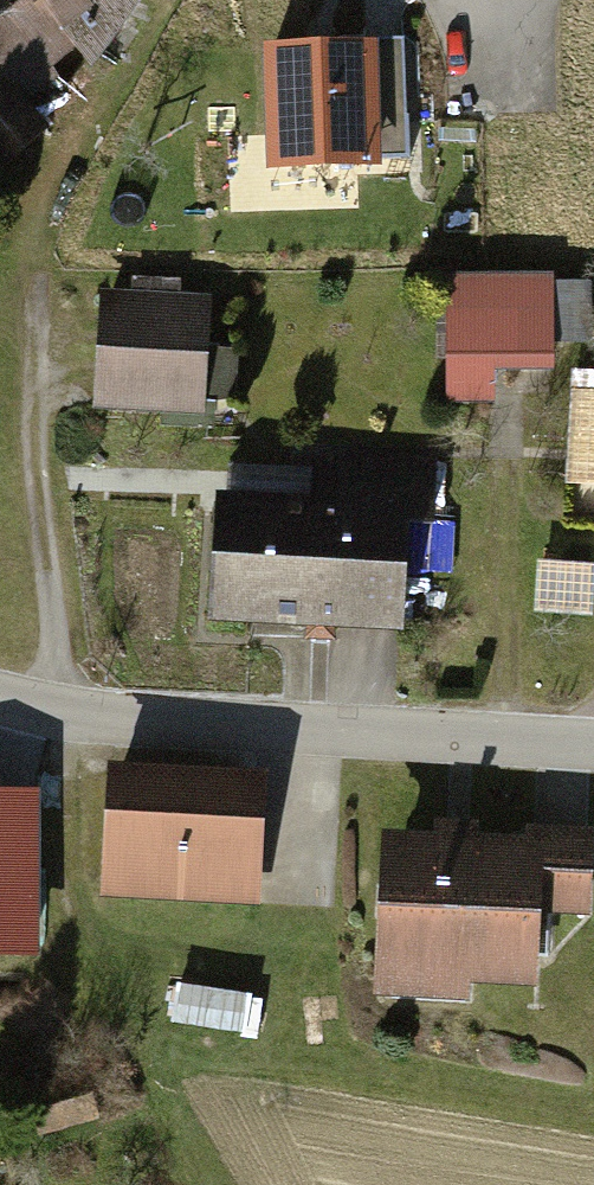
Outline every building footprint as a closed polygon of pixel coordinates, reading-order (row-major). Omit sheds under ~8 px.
[(54,78),(133,8),(125,0),(0,0),(0,17),(54,78)] [(0,17),(0,171),(2,173),(53,128),(28,100),(54,78),(0,17)] [(332,94),(221,59),(180,188),(291,223),(332,94)] [(568,272),(457,272),(457,391),(508,391),(508,357),(568,357),(568,272)] [(221,298),(111,294),(107,394),(217,398),(221,298)] [(578,424),(530,423),(529,457),(577,458),(578,424)] [(334,498),(223,494),(219,608),(400,615),(404,524),(433,525),(435,465),(336,461),(334,498)] [(268,780),(122,773),(116,886),(262,893),(268,780)] [(552,900),(593,902),(593,828),(554,827),(554,833),(552,900)] [(552,900),(554,833),(403,828),(398,983),(479,986),(479,969),(549,971),(552,900)] [(0,849),(0,976),(26,978),(34,851),(0,849)]
